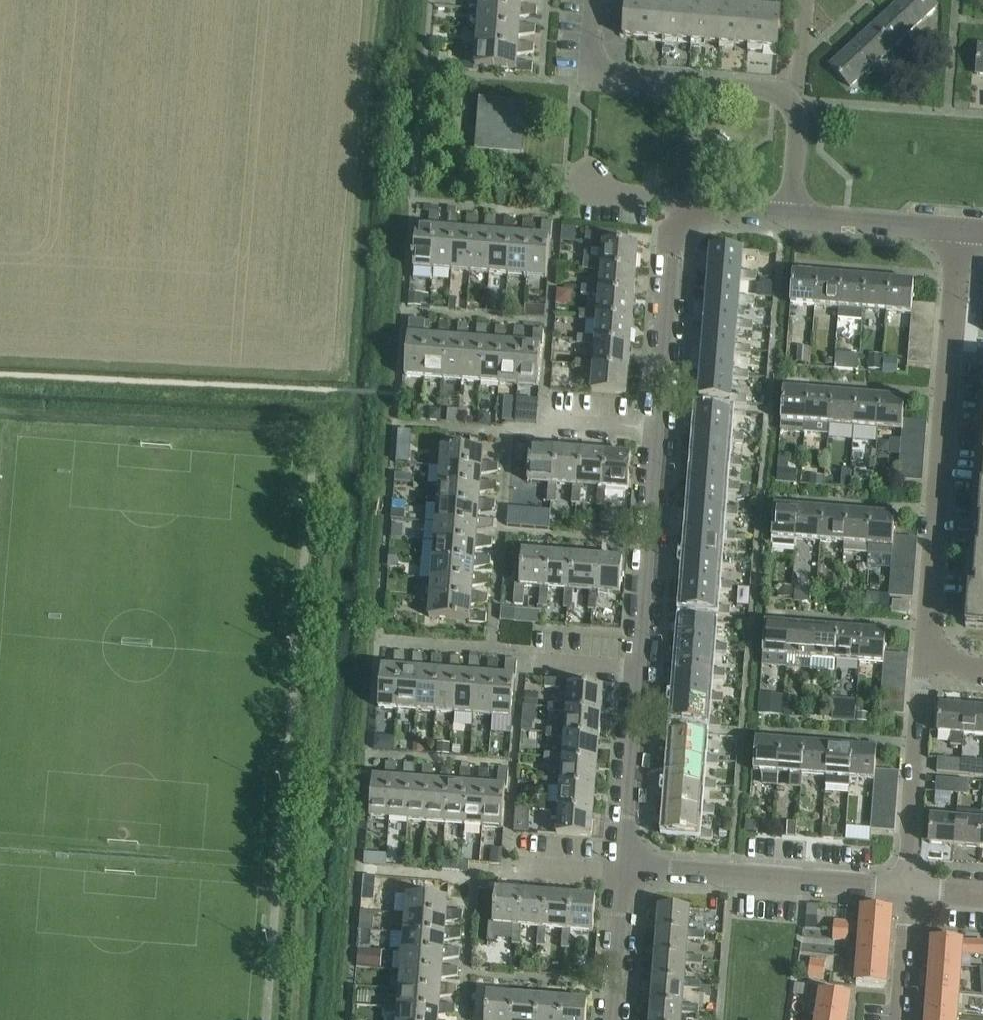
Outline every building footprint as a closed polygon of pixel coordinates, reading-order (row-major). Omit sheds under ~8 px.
[(478,10),(519,13),(519,15),(535,14),(536,6),(520,5),(520,0),(479,0),(478,10)] [(895,6),(916,26),(938,6),(932,0),(901,0),(895,6)] [(625,1),(622,36),(634,37),(641,38),(661,39),(663,39),(666,5),(662,4),(641,3),(639,2),(625,1)] [(666,5),(663,39),(691,42),(694,7),(692,7),(666,5)] [(874,26),(894,47),(916,26),(895,6),(874,26)] [(694,7),(691,42),(717,44),(720,44),(723,9),(719,9),(694,7)] [(723,9),(720,44),(747,46),(750,12),(723,9)] [(478,10),(477,29),(517,32),(518,34),(533,33),(534,25),(518,24),(519,15),(519,13),(478,10)] [(750,12),(747,46),(776,49),(779,14),(750,12)] [(874,26),(851,47),(872,66),(894,47),(874,26)] [(477,29),(475,48),(517,51),(517,53),(532,52),(533,44),(517,43),(518,34),(517,32),(477,29)] [(851,87),(872,66),(851,47),(831,65),(851,87)] [(474,63),(466,63),(461,62),(461,69),(480,70),(480,67),(515,70),(515,72),(530,72),(531,63),(515,62),(516,53),(517,53),(517,51),(475,48),(474,63)] [(475,139),(474,151),(522,154),(526,102),(478,99),(475,133),(475,139)] [(436,229),(433,271),(451,272),(455,230),(459,231),(459,230),(457,230),(455,214),(456,208),(447,207),(447,213),(448,213),(447,229),(439,229),(436,229)] [(412,269),(433,271),(436,229),(439,229),(436,228),(436,212),(429,212),(428,228),(416,227),(412,269)] [(455,230),(451,272),(470,274),(473,232),(477,232),(476,216),(468,215),(467,231),(459,230),(459,231),(455,230)] [(473,232),(470,274),(489,275),(492,233),(496,233),(495,233),(492,217),(485,216),(483,232),(477,232),(473,232)] [(492,233),(489,275),(508,277),(511,235),(514,235),(513,235),(511,219),(504,218),(502,234),(496,233),(492,233)] [(511,235),(508,277),(527,278),(530,236),(533,237),(534,237),(533,236),(530,220),(522,220),(521,236),(514,235),(511,235)] [(530,236),(527,278),(546,280),(549,238),(551,238),(549,222),(541,221),(540,237),(534,237),(533,237),(530,236)] [(586,229),(583,261),(602,263),(601,267),(637,271),(639,245),(628,244),(629,232),(586,229)] [(710,246),(708,271),(741,275),(741,280),(756,280),(756,273),(741,272),(743,249),(710,246)] [(599,271),(598,287),(600,287),(599,292),(635,295),(637,271),(601,267),(602,263),(583,261),(582,269),(599,271)] [(708,271),(705,298),(738,301),(739,304),(754,305),(754,298),(739,296),(741,280),(741,275),(708,271)] [(790,304),(814,306),(816,274),(792,272),(790,304)] [(816,274),(814,306),(838,308),(840,275),(816,274)] [(840,275),(838,308),(839,308),(839,318),(862,320),(863,310),(862,310),(864,277),(840,275)] [(864,277),(862,310),(863,310),(885,312),(887,279),(864,277)] [(913,281),(887,279),(885,312),(911,314),(912,303),(913,281)] [(597,295),(596,312),(598,312),(597,317),(633,320),(635,295),(599,292),(600,287),(598,287),(581,286),(581,294),(597,295)] [(421,306),(421,304),(427,304),(428,293),(410,292),(409,305),(421,306)] [(449,306),(449,309),(456,309),(456,307),(457,297),(449,297),(449,306)] [(487,298),(487,307),(494,308),(495,298),(487,298)] [(705,298),(704,321),(737,324),(737,329),(752,330),(752,322),(737,321),(739,305),(739,304),(738,301),(705,298)] [(912,303),(911,314),(935,315),(936,305),(912,303)] [(525,304),(524,315),(545,316),(546,306),(525,304)] [(596,320),(594,337),(595,337),(595,342),(631,345),(633,320),(597,317),(598,312),(596,312),(579,311),(578,319),(596,320)] [(911,314),(910,325),(934,327),(935,315),(911,314)] [(404,378),(424,379),(427,337),(431,337),(431,336),(429,321),(420,320),(409,319),(404,378)] [(704,321),(701,347),(734,350),(735,354),(750,355),(750,347),(735,346),(737,329),(737,324),(704,321)] [(427,337),(424,379),(442,381),(446,339),(449,339),(449,337),(448,322),(440,322),(439,336),(431,336),(431,337),(427,337)] [(446,339),(442,381),(461,382),(464,340),(468,340),(468,339),(466,324),(457,323),(456,338),(449,337),(449,339),(446,339)] [(464,340),(461,382),(481,384),(484,342),(487,342),(487,340),(485,325),(477,325),(476,339),(468,339),(468,340),(464,340)] [(910,325),(909,338),(933,340),(934,327),(910,325)] [(484,342),(481,384),(499,385),(501,365),(503,343),(505,343),(507,342),(503,327),(495,326),(494,341),(487,340),(487,342),(484,342)] [(501,365),(499,385),(518,386),(521,345),(525,345),(526,343),(523,329),(513,329),(512,342),(507,342),(505,343),(503,343),(501,365)] [(521,345),(518,386),(537,388),(540,344),(542,344),(543,331),(535,330),(534,344),(526,343),(525,345),(521,345)] [(594,345),(592,361),(594,361),(593,366),(629,369),(631,345),(595,342),(595,337),(594,337),(577,335),(576,344),(594,345)] [(909,338),(908,349),(932,351),(933,340),(909,338)] [(810,362),(810,347),(800,346),(799,362),(810,362)] [(701,347),(700,371),(734,374),(733,378),(748,379),(748,371),(733,370),(735,354),(734,350),(701,347)] [(908,349),(907,363),(931,364),(932,351),(908,349)] [(869,354),(868,368),(881,369),(882,354),(869,354)] [(883,356),(882,372),(897,373),(898,357),(883,356)] [(627,395),(629,369),(593,366),(594,361),(592,361),(575,360),(574,369),(592,370),(590,392),(627,395)] [(731,396),(733,378),(734,374),(700,371),(698,397),(729,399),(729,403),(746,404),(746,397),(731,396)] [(783,389),(779,431),(803,433),(807,391),(783,389)] [(807,391),(803,433),(828,434),(829,424),(831,393),(807,391)] [(831,393),(829,424),(853,426),(855,395),(831,393)] [(855,395),(853,426),(876,428),(879,396),(855,395)] [(504,396),(502,420),(514,421),(516,396),(504,396)] [(879,396),(876,428),(902,430),(903,419),(904,399),(879,396)] [(524,402),(522,422),(536,423),(537,403),(524,402)] [(429,408),(428,419),(440,420),(441,409),(429,408)] [(448,408),(447,422),(457,423),(459,409),(458,409),(448,408)] [(697,408),(695,433),(728,435),(728,441),(743,442),(743,434),(728,433),(730,411),(697,408)] [(479,411),(478,424),(490,425),(491,418),(486,412),(479,411)] [(903,419),(902,430),(926,432),(926,421),(903,419)] [(901,438),(901,443),(925,445),(926,432),(902,430),(902,431),(901,438)] [(695,433),(693,459),(726,461),(726,466),(741,467),(742,459),(726,457),(728,441),(728,435),(695,433)] [(889,453),(900,453),(901,443),(901,438),(891,437),(889,453)] [(398,439),(396,459),(409,460),(410,440),(398,439)] [(901,443),(900,453),(924,455),(925,445),(901,443)] [(531,483),(547,484),(553,485),(555,448),(530,446),(527,481),(523,481),(521,499),(530,500),(531,483)] [(440,447),(439,467),(482,471),(482,474),(497,472),(497,463),(483,462),(484,450),(440,447)] [(553,485),(547,484),(546,501),(555,502),(556,485),(572,486),(577,486),(580,450),(555,448),(553,485)] [(580,450),(577,486),(572,486),(571,504),(579,504),(581,487),(597,488),(601,489),(605,452),(580,450)] [(601,489),(597,488),(596,505),(604,506),(605,489),(628,491),(631,454),(605,452),(601,489)] [(900,453),(898,466),(923,467),(924,455),(900,453)] [(693,459),(691,486),(723,488),(724,491),(739,492),(740,484),(724,482),(726,466),(726,461),(693,459)] [(922,481),(923,467),(898,466),(897,479),(922,481)] [(439,467),(437,486),(481,490),(481,493),(495,490),(496,482),(481,481),(482,474),(482,471),(439,467)] [(796,483),(796,482),(797,470),(787,469),(777,469),(776,481),(796,483)] [(854,470),(854,481),(867,481),(868,471),(854,470)] [(879,472),(878,483),(889,484),(890,473),(879,472)] [(395,473),(395,481),(410,482),(411,475),(395,473)] [(811,474),(810,483),(824,485),(824,475),(811,474)] [(976,581),(975,586),(975,588),(969,587),(966,627),(982,628),(982,485),(981,485),(979,519),(980,519),(978,547),(976,547),(974,581),(976,581)] [(437,486),(436,505),(479,508),(479,512),(494,509),(495,501),(480,500),(480,493),(481,493),(481,490),(437,486)] [(691,486),(689,509),(722,511),(722,515),(737,516),(738,508),(722,507),(724,491),(723,488),(691,486)] [(436,505),(434,523),(477,527),(477,530),(478,530),(493,528),(493,519),(478,518),(479,512),(479,508),(436,505)] [(795,547),(796,539),(798,507),(774,505),(770,545),(795,547)] [(798,507),(796,539),(819,541),(821,509),(798,507)] [(689,509),(687,534),(720,537),(720,540),(735,541),(736,533),(720,532),(722,515),(722,511),(689,509)] [(821,509),(819,541),(843,543),(846,511),(821,509)] [(846,511),(843,543),(843,551),(867,553),(869,513),(846,511)] [(869,513),(867,553),(868,545),(892,547),(893,536),(895,515),(869,513)] [(601,522),(601,532),(610,533),(610,529),(610,522),(601,522)] [(477,530),(477,527),(434,523),(433,542),(475,545),(475,549),(476,549),(491,547),(492,538),(477,537),(478,530),(477,530)] [(403,538),(404,525),(392,524),(391,537),(403,538)] [(687,534),(685,557),(718,560),(718,565),(733,566),(734,558),(718,556),(720,540),(720,537),(687,534)] [(893,536),(892,547),(892,548),(916,549),(917,538),(893,536)] [(433,542),(431,561),(474,564),(474,568),(490,566),(491,557),(475,556),(476,549),(475,549),(475,545),(433,542)] [(389,548),(389,556),(397,556),(397,554),(397,553),(396,551),(394,549),(393,548),(392,548),(389,548)] [(892,548),(891,559),(915,561),(916,549),(892,548)] [(523,587),(539,588),(543,588),(547,552),(521,550),(519,585),(515,585),(513,604),(522,604),(523,587)] [(543,588),(539,588),(538,605),(547,606),(548,589),(564,590),(569,591),(571,554),(547,552),(543,588)] [(569,591),(564,590),(563,608),(571,608),(573,591),(589,592),(593,593),(596,556),(571,554),(569,591)] [(593,593),(589,592),(588,609),(596,610),(597,593),(619,595),(622,558),(596,556),(593,593)] [(685,557),(683,582),(716,585),(716,589),(731,591),(732,583),(717,581),(718,565),(718,560),(685,557)] [(891,559),(890,570),(914,572),(915,561),(891,559)] [(431,561),(430,580),(473,583),(473,587),(488,584),(489,576),(474,575),(474,568),(474,564),(431,561)] [(890,570),(889,583),(913,584),(914,572),(890,570)] [(430,580),(428,597),(472,601),(472,605),(487,603),(487,594),(473,594),(473,587),(473,583),(430,580)] [(730,607),(714,606),(716,589),(716,585),(683,582),(681,608),(711,610),(711,614),(729,615),(730,607)] [(912,599),(913,584),(889,583),(888,596),(912,599)] [(779,585),(778,598),(791,598),(792,586),(779,585)] [(795,586),(794,599),(795,599),(808,600),(810,600),(811,587),(795,586)] [(867,593),(866,605),(878,606),(879,593),(867,593)] [(472,605),(472,601),(428,597),(427,617),(469,620),(469,622),(485,623),(486,613),(471,612),(472,605)] [(911,601),(893,599),(892,612),(910,613),(911,601)] [(541,611),(514,608),(506,608),(506,615),(513,615),(513,621),(540,624),(541,611)] [(680,619),(678,644),(712,647),(711,652),(727,653),(727,645),(712,644),(714,622),(680,619)] [(783,665),(785,664),(788,624),(764,622),(761,662),(762,662),(764,664),(783,665)] [(788,624),(785,664),(786,664),(786,656),(810,658),(812,626),(788,624)] [(812,626),(810,658),(834,660),(836,628),(812,626)] [(836,628),(834,660),(857,662),(860,629),(836,628)] [(860,629),(857,662),(883,664),(907,666),(908,655),(884,653),(886,632),(860,629)] [(678,644),(676,670),(709,673),(709,677),(724,678),(725,670),(710,669),(711,652),(712,647),(678,644)] [(378,709),(397,711),(401,668),(404,669),(404,667),(403,652),(394,651),(392,667),(381,666),(378,709)] [(401,668),(397,711),(416,712),(419,670),(423,670),(423,669),(421,654),(412,653),(411,668),(404,667),(404,669),(401,668)] [(419,670),(416,712),(435,713),(438,671),(442,671),(442,670),(440,656),(431,655),(430,669),(423,669),(423,670),(419,670)] [(438,671),(435,713),(454,715),(457,673),(461,673),(461,672),(459,657),(450,656),(450,671),(442,670),(442,671),(438,671)] [(457,673),(454,715),(472,716),(475,674),(480,674),(480,673),(477,658),(469,658),(468,672),(461,672),(461,673),(457,673)] [(475,674),(472,716),(491,718),(495,675),(499,676),(499,674),(497,659),(489,659),(487,674),(480,673),(480,674),(475,674)] [(495,675),(491,718),(511,719),(514,677),(516,677),(517,661),(506,660),(505,675),(499,674),(499,676),(495,675)] [(883,664),(882,676),(906,678),(907,666),(883,664)] [(676,670),(674,695),(707,698),(707,702),(722,703),(723,695),(708,693),(709,677),(709,673),(676,670)] [(882,676),(881,688),(905,690),(906,678),(882,676)] [(566,694),(565,705),(566,705),(566,710),(602,713),(604,687),(568,685),(568,681),(545,679),(545,687),(561,688),(561,694),(566,694)] [(881,688),(880,699),(904,701),(905,690),(881,688)] [(538,693),(525,692),(524,704),(538,705),(538,693)] [(706,718),(707,702),(707,698),(674,695),(672,720),(703,723),(702,726),(720,727),(721,719),(706,718)] [(784,702),(783,715),(793,716),(795,696),(784,695),(784,702)] [(833,698),(832,720),(856,721),(857,699),(833,698)] [(903,715),(904,701),(880,699),(879,713),(903,715)] [(758,700),(757,713),(783,715),(784,702),(758,700)] [(820,702),(820,718),(829,719),(829,702),(820,702)] [(564,713),(563,730),(565,730),(564,734),(600,737),(602,713),(566,710),(566,705),(565,705),(548,704),(547,712),(564,713)] [(962,735),(963,736),(963,734),(966,707),(939,704),(936,733),(951,735),(950,745),(961,746),(962,735)] [(963,736),(982,737),(982,708),(966,707),(963,734),(963,736)] [(857,711),(857,720),(868,721),(869,712),(857,711)] [(522,721),(522,730),(532,731),(533,722),(522,721)] [(561,755),(544,753),(561,755),(562,755),(562,759),(598,762),(600,737),(564,734),(565,730),(563,730),(546,729),(545,737),(562,738),(561,755)] [(671,731),(669,758),(703,761),(718,762),(718,757),(703,756),(705,734),(671,731)] [(777,784),(777,773),(779,741),(755,739),(752,771),(765,772),(767,784),(777,784)] [(779,741),(777,773),(789,774),(791,785),(801,786),(802,775),(803,743),(779,741)] [(407,750),(407,751),(419,751),(420,742),(407,742),(407,750)] [(449,754),(450,743),(438,742),(437,753),(449,754)] [(803,743),(802,775),(826,777),(827,744),(803,743)] [(453,744),(452,753),(460,753),(461,745),(453,744)] [(827,744),(826,777),(825,785),(849,787),(850,779),(851,747),(851,746),(827,744)] [(850,779),(874,781),(875,770),(877,748),(851,747),(850,779)] [(560,762),(559,779),(561,779),(560,784),(596,787),(598,762),(562,759),(562,755),(561,755),(544,753),(543,761),(560,762)] [(700,785),(700,789),(715,790),(716,782),(701,781),(703,761),(669,758),(667,783),(700,785)] [(936,772),(960,774),(961,760),(937,758),(936,772)] [(961,760),(960,774),(969,775),(971,760),(961,760)] [(369,819),(389,821),(392,779),(396,779),(396,777),(394,762),(385,762),(383,776),(372,776),(369,819)] [(392,779),(389,821),(407,822),(410,781),(415,781),(415,779),(412,764),(404,764),(403,778),(396,777),(396,779),(392,779)] [(467,785),(464,827),(483,828),(486,787),(489,787),(489,785),(487,770),(488,765),(480,764),(479,769),(478,784),(471,783),(471,785),(467,785)] [(410,781),(407,822),(426,824),(429,782),(433,783),(433,780),(431,766),(423,765),(421,779),(415,779),(415,781),(410,781)] [(429,782),(426,824),(445,825),(449,784),(452,784),(449,767),(441,766),(440,781),(433,780),(433,783),(429,782)] [(449,784),(445,825),(464,827),(467,785),(471,785),(471,783),(468,768),(460,768),(459,782),(452,782),(449,767),(452,784),(449,784)] [(486,787),(483,828),(502,830),(505,788),(506,788),(508,771),(497,770),(496,785),(489,785),(489,787),(486,787)] [(874,781),(898,782),(899,772),(875,770),(874,781)] [(935,792),(959,794),(960,780),(960,779),(936,777),(935,792)] [(558,787),(557,804),(559,805),(559,809),(594,811),(596,787),(560,784),(561,779),(559,779),(542,778),(541,786),(558,787)] [(960,780),(959,794),(968,794),(969,780),(960,779),(960,780)] [(874,781),(873,793),(897,795),(898,782),(874,781)] [(667,783),(665,806),(699,809),(698,813),(713,815),(714,807),(699,805),(700,789),(700,785),(667,783)] [(873,793),(872,804),(896,806),(897,795),(873,793)] [(517,803),(517,810),(529,811),(530,803),(517,803)] [(592,837),(594,811),(559,809),(559,805),(557,804),(540,803),(539,811),(550,812),(550,818),(556,819),(555,834),(592,837)] [(872,804),(871,816),(895,818),(896,806),(872,804)] [(697,830),(698,813),(699,809),(665,806),(663,832),(695,835),(694,838),(711,840),(712,832),(697,830)] [(956,818),(955,846),(979,848),(981,820),(981,811),(958,810),(956,810),(956,812),(956,818)] [(927,844),(955,846),(956,818),(930,815),(927,844)] [(894,831),(895,818),(871,816),(870,829),(894,831)] [(527,818),(515,817),(514,830),(526,831),(527,818)] [(746,820),(745,830),(748,831),(759,832),(760,821),(749,820),(746,820)] [(787,820),(787,834),(797,835),(797,821),(787,820)] [(822,827),(821,837),(834,838),(835,828),(822,827)] [(491,848),(490,863),(502,864),(502,848),(491,848)] [(365,851),(364,863),(374,864),(375,852),(365,851)] [(415,858),(414,866),(423,867),(423,859),(415,858)] [(363,881),(362,888),(375,889),(376,877),(363,876),(363,881)] [(496,926),(513,927),(511,944),(515,944),(520,890),(495,888),(492,924),(488,923),(487,942),(495,943),(496,926)] [(520,890),(515,944),(520,945),(521,928),(537,929),(536,946),(541,946),(545,892),(520,890)] [(570,894),(545,892),(541,946),(547,946),(549,929),(567,931),(570,894)] [(567,931),(566,948),(569,948),(570,932),(592,934),(595,896),(570,894),(567,931)] [(405,895),(403,915),(446,917),(445,922),(447,922),(462,920),(462,911),(448,910),(449,898),(405,895)] [(807,911),(806,915),(817,916),(818,905),(807,904),(807,907),(807,911)] [(657,906),(655,933),(688,935),(688,940),(688,939),(704,940),(704,932),(689,931),(691,908),(657,906)] [(858,932),(858,936),(891,937),(893,909),(860,907),(859,923),(833,921),(832,941),(847,942),(848,932),(858,932)] [(403,915),(402,933),(445,936),(445,941),(460,939),(460,930),(446,929),(447,922),(445,922),(446,917),(403,915)] [(402,933),(400,952),(443,955),(443,960),(444,960),(444,959),(459,957),(459,949),(445,947),(445,941),(445,936),(402,933)] [(655,933),(653,957),(686,960),(686,964),(702,965),(702,956),(687,955),(688,940),(688,935),(655,933)] [(858,936),(856,960),(889,963),(891,937),(858,936)] [(928,967),(961,969),(962,955),(982,956),(982,942),(930,938),(928,967)] [(381,966),(382,951),(358,949),(357,965),(381,966)] [(400,952),(399,971),(441,975),(441,979),(442,979),(442,978),(457,975),(458,967),(443,966),(444,960),(443,960),(443,955),(400,952)] [(503,953),(502,965),(513,966),(514,954),(503,953)] [(653,957),(651,982),(684,985),(684,989),(700,989),(700,981),(685,980),(686,964),(686,960),(653,957)] [(806,978),(822,980),(825,961),(809,959),(806,978)] [(887,985),(889,963),(856,960),(854,983),(887,985)] [(928,967),(926,992),(959,994),(961,969),(928,967)] [(399,971),(397,989),(440,993),(440,998),(441,998),(441,996),(456,994),(456,986),(442,985),(442,979),(441,979),(441,975),(399,971)] [(651,982),(649,1008),(683,1010),(683,1013),(698,1014),(698,1006),(683,1005),(684,989),(684,985),(651,982)] [(397,989),(396,1009),(439,1012),(438,1016),(439,1016),(454,1013),(455,1005),(440,1004),(441,998),(440,998),(440,993),(397,989)] [(358,990),(357,1003),(367,1003),(368,991),(358,990)] [(815,1017),(832,1019),(847,1019),(851,995),(819,991),(815,1017)] [(480,1019),(510,1019),(512,994),(486,992),(484,1017),(480,1017),(480,1019)] [(926,992),(924,1017),(957,1018),(959,994),(926,992)] [(537,996),(512,994),(510,1019),(536,1019),(537,996)] [(561,998),(537,996),(536,1019),(560,1019),(561,998)] [(587,1000),(561,998),(560,1019),(586,1019),(587,1000)] [(648,1019),(682,1019),(682,1013),(683,1013),(683,1010),(649,1008),(648,1019)] [(395,1019),(439,1019),(439,1016),(438,1016),(439,1012),(396,1009),(395,1019)]
